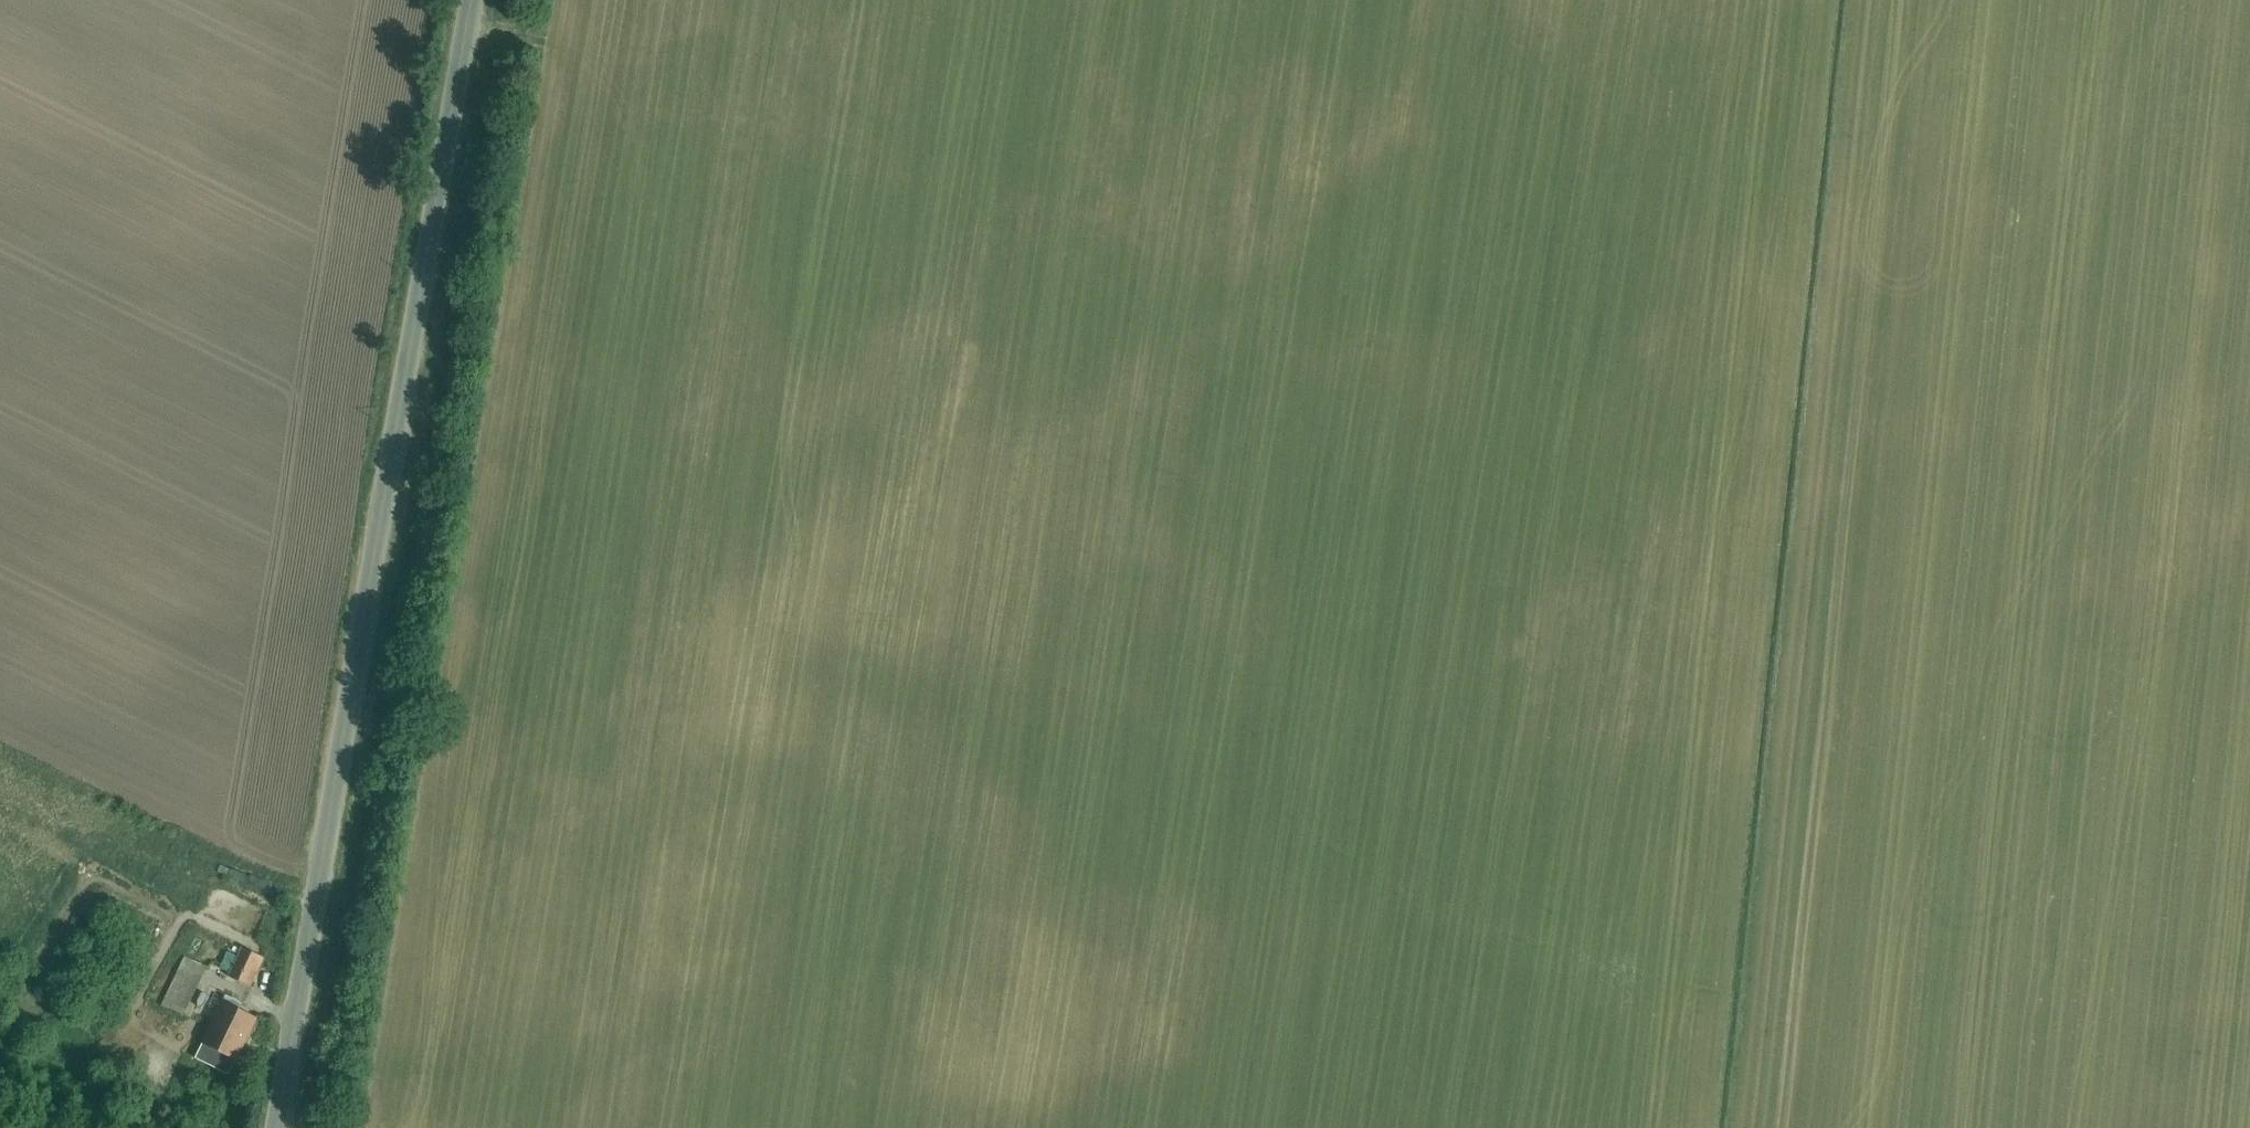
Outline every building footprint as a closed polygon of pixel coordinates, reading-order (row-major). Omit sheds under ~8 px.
[(213,975),(250,992),(263,963),(227,946),(213,975)] [(257,1019),(221,1002),(200,1047),(237,1063),(257,1019)]
